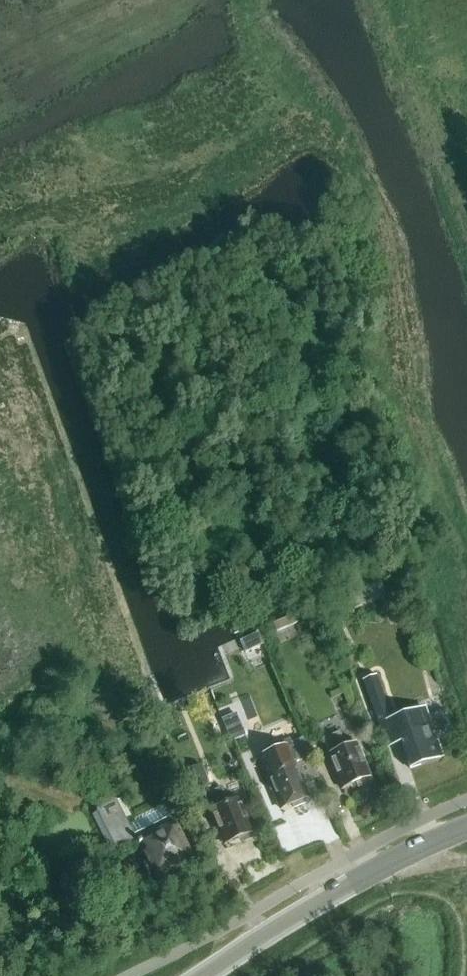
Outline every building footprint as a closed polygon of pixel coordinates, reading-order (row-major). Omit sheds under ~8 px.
[(275,623),(278,631),(298,623),(295,615),(275,623)] [(257,636),(241,643),(247,654),(263,647),(257,636)] [(375,677),(361,682),(373,717),(387,712),(375,677)] [(422,710),(390,721),(408,771),(423,765),(438,760),(440,759),(434,742),(452,736),(446,719),(428,726),(422,710)] [(245,737),(236,714),(222,720),(232,742),(245,737)] [(339,733),(323,740),(342,789),(358,783),(359,786),(371,781),(356,745),(345,749),(339,733)] [(292,810),(307,804),(306,801),(308,800),(295,766),(301,764),(292,742),(261,755),(263,760),(261,761),(281,811),(291,807),(292,810)] [(197,793),(210,788),(203,766),(189,771),(197,793)] [(225,845),(240,839),(241,842),(253,838),(238,801),(227,805),(221,789),(205,796),(225,845)] [(99,812),(120,853),(139,844),(157,879),(193,861),(164,805),(128,823),(118,803),(111,801),(101,806),(99,812)]
